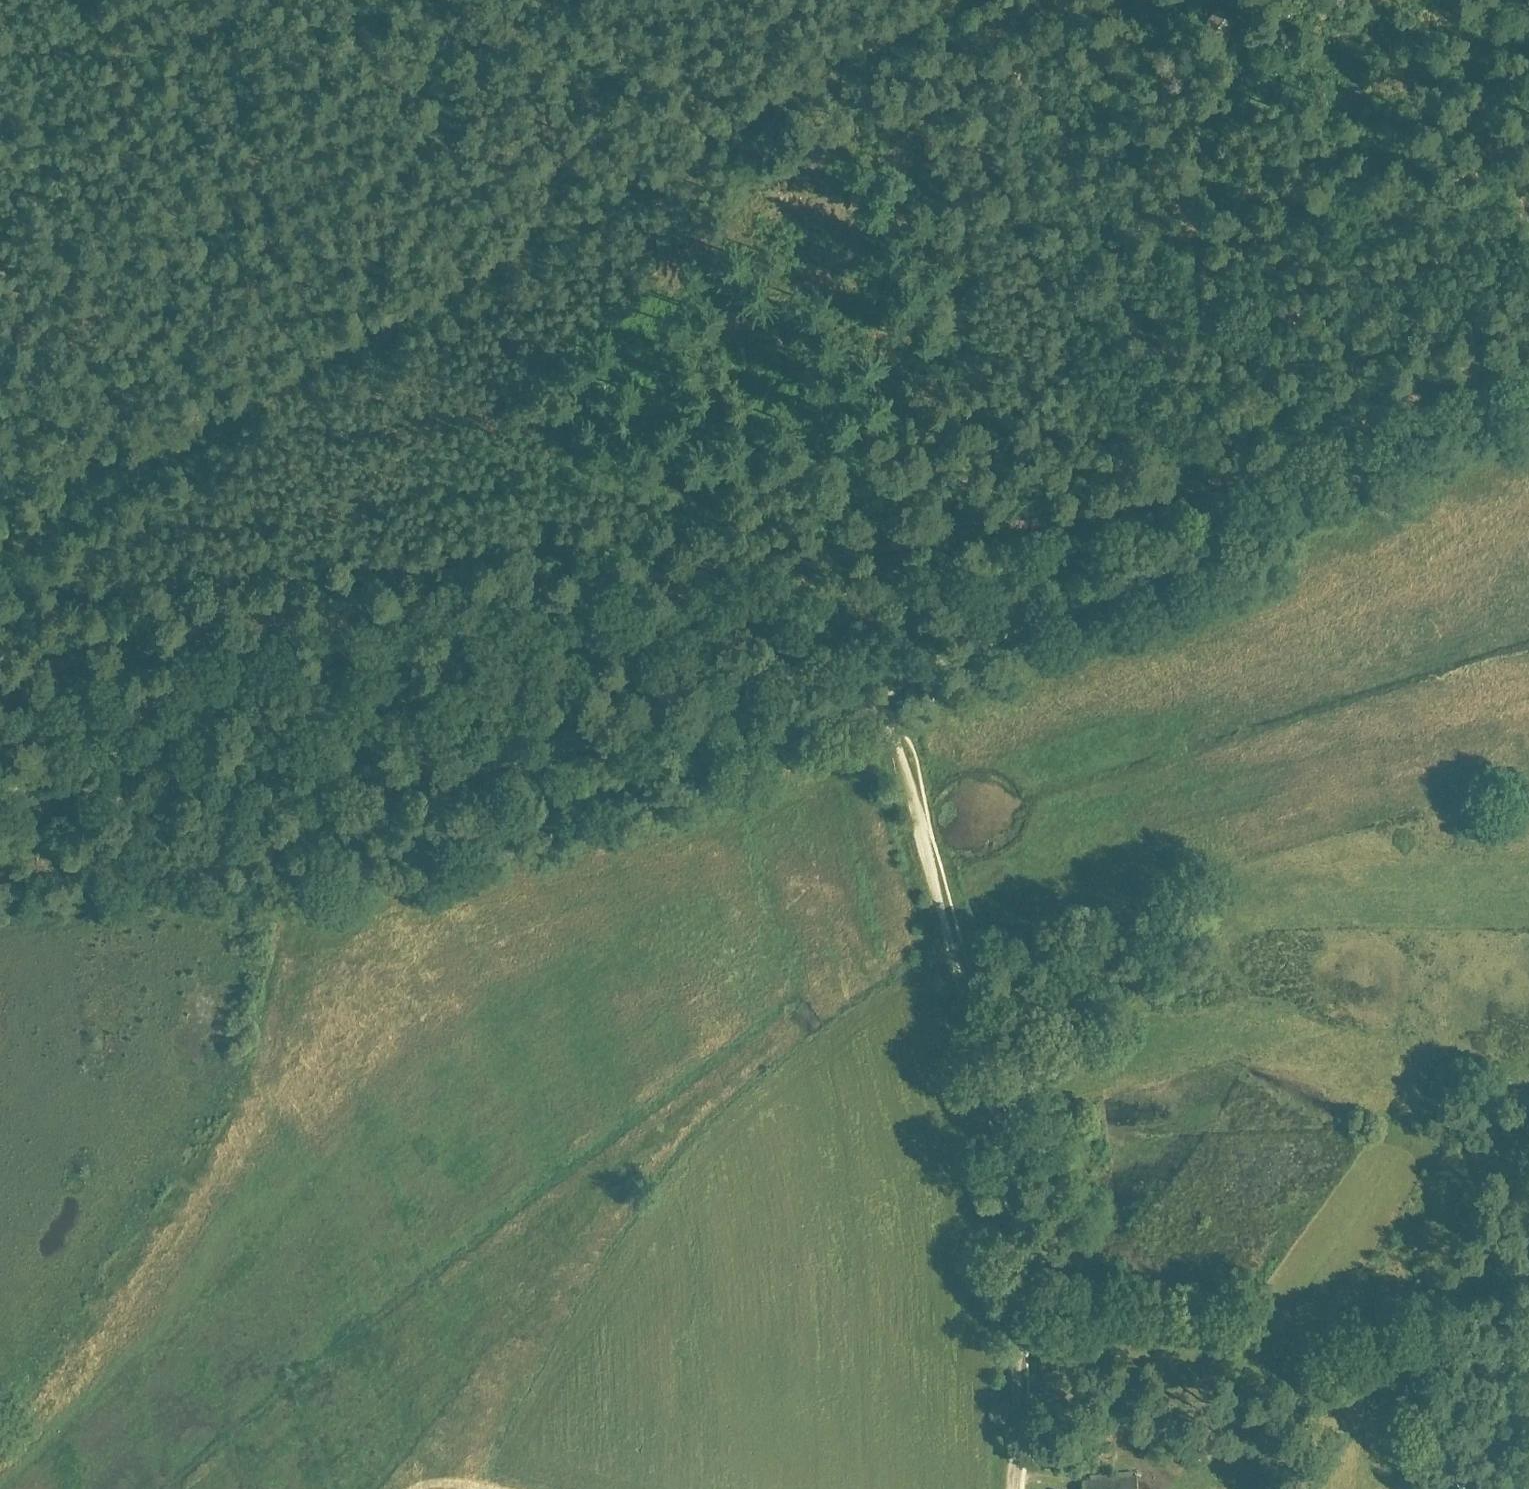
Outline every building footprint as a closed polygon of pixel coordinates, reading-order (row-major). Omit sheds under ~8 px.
[(1223,44),(1229,35),(1238,20),(1218,7),(1211,19),(1204,31),(1223,44)] [(1133,1476),(1132,1471),(1090,1475),(1090,1479),(1082,1480),(1082,1488),(1139,1488),(1138,1476),(1133,1476)]
